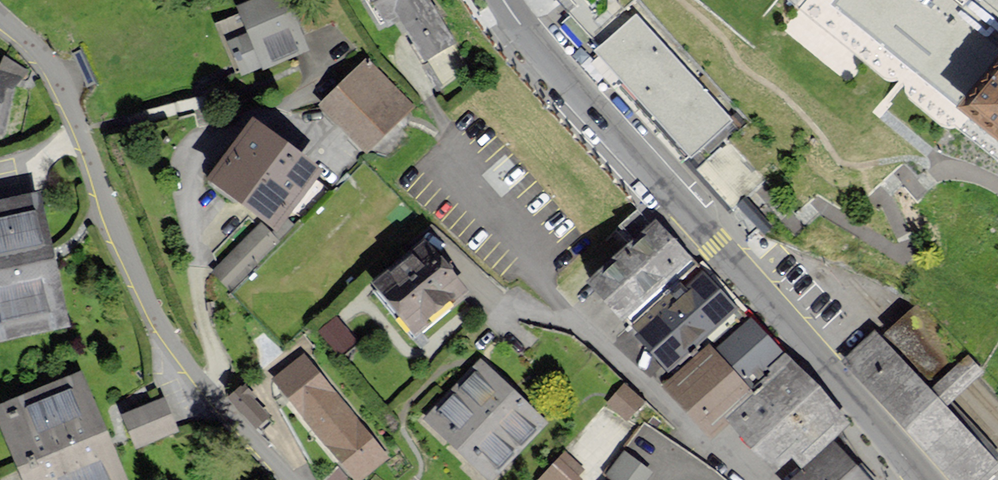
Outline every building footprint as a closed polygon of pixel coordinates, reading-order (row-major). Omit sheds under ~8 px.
[(241,7),(262,57),(302,41),(284,0),(258,0),(241,7)] [(441,90),(473,72),(431,0),(375,0),(384,16),(396,10),(441,90)] [(837,10),(963,120),(956,129),(997,161),(997,0),(845,0),(837,10)] [(657,135),(681,163),(732,119),(640,12),(589,55),(609,79),(657,135)] [(369,62),(323,106),(363,148),(409,104),(369,62)] [(14,81),(0,77),(0,133),(14,81)] [(254,121),(212,177),(275,224),(317,167),(254,121)] [(728,143),(697,170),(737,216),(753,233),(763,223),(748,206),(742,199),(762,181),(728,143)] [(66,322),(39,195),(0,203),(0,336),(66,322)] [(690,259),(654,221),(593,280),(630,317),(690,259)] [(276,241),(260,225),(215,271),(231,287),(276,241)] [(424,241),(376,281),(416,329),(464,289),(424,241)] [(742,321),(701,272),(683,287),(681,285),(652,309),(656,313),(636,330),(670,369),(712,333),(719,340),(742,321)] [(876,329),(842,360),(951,479),(987,479),(997,470),(997,459),(947,404),(958,395),(969,385),(980,374),(916,304),(904,316),(894,325),(882,336),(876,329)] [(782,353),(751,318),(720,345),(752,380),(782,353)] [(340,326),(327,336),(337,348),(350,337),(340,326)] [(748,388),(708,344),(666,383),(713,434),(730,418),(723,410),(748,388)] [(304,356),(275,380),(356,479),(385,456),(304,356)] [(847,421),(787,357),(729,411),(736,418),(734,420),(777,465),(791,451),(802,463),(847,421)] [(480,362),(428,418),(491,477),(543,421),(480,362)] [(0,406),(0,419),(26,479),(124,479),(79,373),(0,406)] [(252,398),(254,396),(244,386),(232,397),(257,423),(267,413),(252,398)] [(624,387),(609,403),(625,418),(640,401),(624,387)] [(163,399),(124,415),(136,445),(175,429),(163,399)] [(835,443),(793,479),(868,479),(835,443)] [(653,468),(624,445),(603,472),(614,479),(643,479),(653,468)] [(539,479),(577,479),(585,471),(567,453),(539,479)]
